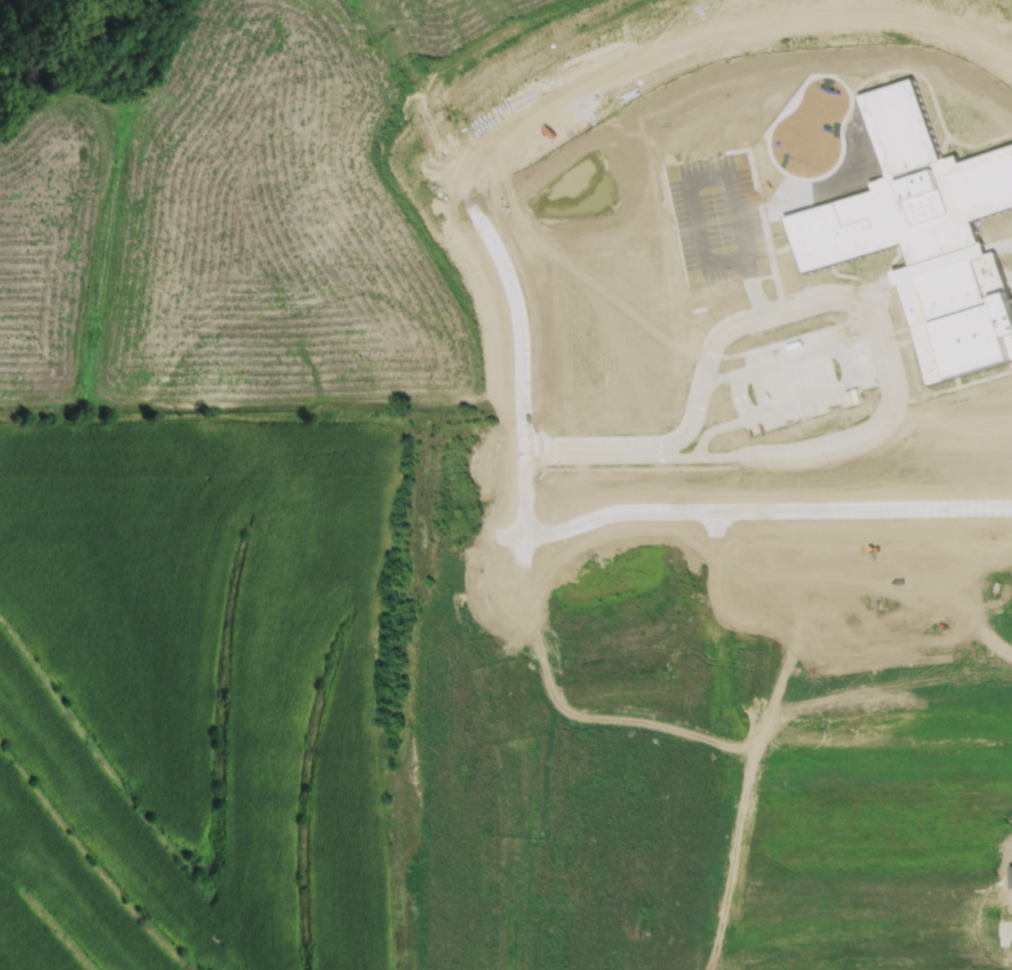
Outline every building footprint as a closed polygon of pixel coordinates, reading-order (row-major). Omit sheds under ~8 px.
[(957,163),(1011,148),(1011,206),(966,219),(978,253),(986,251),(1011,331),(1011,352),(918,383),(884,271),(901,266),(893,241),(800,272),(784,219),(868,191),(866,183),(884,177),(860,97),(916,83),(939,160),(954,156),(957,163)]
